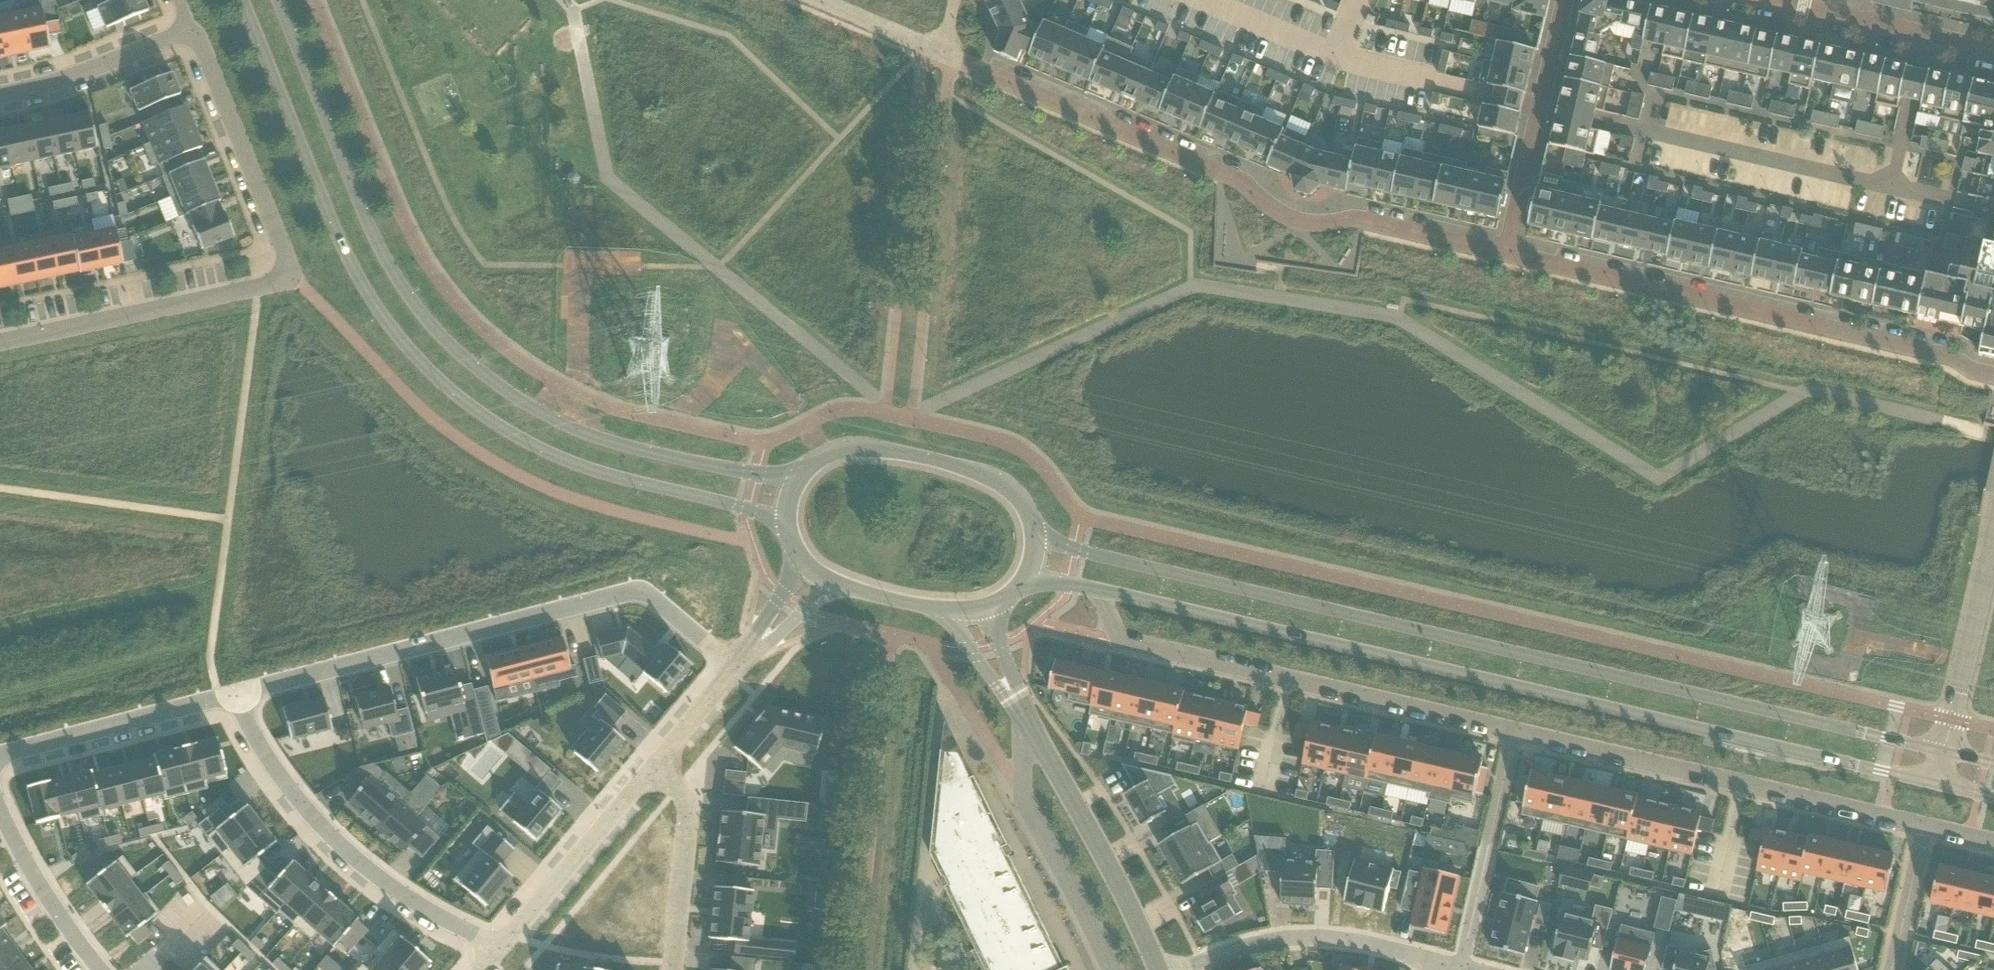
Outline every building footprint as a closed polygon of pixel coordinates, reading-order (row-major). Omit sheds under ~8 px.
[(18,4),(28,51),(50,46),(48,36),(60,34),(57,20),(45,23),(40,0),(37,0),(18,4)] [(102,4),(98,6),(107,27),(122,21),(124,26),(141,20),(139,14),(148,11),(144,0),(100,0),(102,4)] [(987,1),(1000,29),(1028,16),(1020,0),(989,0),(987,1)] [(1110,10),(1113,3),(1107,0),(1102,0),(1099,6),(1110,10)] [(1329,0),(1326,8),(1337,13),(1341,5),(1329,0)] [(1514,11),(1546,18),(1550,0),(1517,0),(1516,8),(1515,8),(1514,11)] [(1610,28),(1592,0),(1584,0),(1581,14),(1582,14),(1572,56),(1596,61),(1602,33),(1610,28)] [(1652,7),(1622,0),(1592,0),(1610,28),(1618,24),(1636,28),(1632,49),(1641,51),(1643,41),(1652,7)] [(1993,20),(1993,0),(1910,0),(1993,20)] [(18,4),(17,4),(19,14),(0,18),(0,24),(7,56),(28,51),(18,4)] [(1652,6),(1652,7),(1643,41),(1665,46),(1673,11),(1652,6)] [(1120,14),(1131,19),(1134,12),(1123,7),(1120,14)] [(1665,46),(1662,56),(1683,60),(1694,16),(1673,11),(1665,46)] [(57,20),(55,12),(43,15),(45,23),(57,20)] [(1002,33),(995,52),(1000,54),(1000,55),(1011,60),(1012,59),(1017,62),(1022,50),(1031,54),(1032,54),(1042,31),(1041,31),(1032,27),(1032,26),(1028,16),(1000,29),(1002,33)] [(1683,60),(1705,65),(1715,21),(1694,16),(1683,60)] [(1387,20),(1385,28),(1397,31),(1399,23),(1387,20)] [(1031,54),(1030,56),(1051,65),(1069,21),(1068,21),(1064,30),(1044,21),(1041,31),(1042,31),(1032,54),(1031,54)] [(1069,21),(1051,65),(1070,73),(1089,30),(1069,21)] [(1705,65),(1726,70),(1736,25),(1715,21),(1705,65)] [(1155,29),(1166,34),(1169,27),(1158,22),(1155,29)] [(1399,23),(1397,31),(1409,34),(1411,26),(1399,23)] [(1726,70),(1747,75),(1757,30),(1736,25),(1726,70)] [(1421,28),(1419,36),(1432,39),(1433,31),(1421,28)] [(1089,30),(1070,73),(1090,82),(1103,52),(1104,53),(1110,38),(1108,37),(1104,47),(1086,39),(1090,30),(1089,30)] [(1747,75),(1768,80),(1770,70),(1778,35),(1757,30),(1747,75)] [(1178,39),(1189,44),(1192,36),(1181,32),(1178,39)] [(1442,33),(1440,41),(1452,43),(1454,35),(1442,33)] [(1770,70),(1771,70),(1791,74),(1799,40),(1778,35),(1770,70)] [(1103,52),(1090,82),(1114,92),(1133,48),(1110,38),(1104,53),(1103,52)] [(1809,90),(1812,79),(1820,45),(1799,40),(1791,74),(1789,85),(1809,90)] [(1213,45),(1202,41),(1199,48),(1210,53),(1213,45)] [(1484,60),(1484,61),(1530,72),(1535,50),(1499,41),(1494,62),(1484,60)] [(1210,53),(1221,57),(1224,50),(1213,45),(1210,53)] [(1834,84),(1842,50),(1820,45),(1812,79),(1834,84)] [(1133,48),(1114,92),(1137,102),(1154,64),(1131,54),(1134,48),(1133,48)] [(1443,50),(1440,62),(1448,64),(1451,52),(1443,50)] [(1856,89),(1864,55),(1842,50),(1834,84),(1831,99),(1853,104),(1856,89)] [(1231,61),(1242,66),(1245,59),(1234,54),(1231,61)] [(1878,94),(1886,60),(1864,55),(1856,89),(1878,94)] [(1615,66),(1596,61),(1572,56),(1571,56),(1566,78),(1610,89),(1615,66)] [(1951,75),(1929,70),(1928,73),(1915,70),(1907,68),(1908,65),(1886,60),(1878,94),(1880,95),(1878,103),(1897,108),(1900,97),(1910,99),(1919,101),(1921,102),(1918,113),(1941,118),(1951,75)] [(1484,104),(1479,127),(1480,128),(1491,130),(1503,133),(1515,136),(1521,113),(1519,112),(1519,111),(1521,103),(1523,95),(1523,93),(1525,94),(1530,72),(1484,61),(1479,83),(1496,87),(1496,88),(1494,96),(1492,105),(1492,106),(1484,104)] [(1440,62),(1437,73),(1445,75),(1448,64),(1440,62)] [(1154,64),(1137,102),(1161,112),(1174,82),(1173,82),(1174,78),(1153,68),(1155,64),(1154,64)] [(1174,82),(1161,112),(1181,120),(1199,77),(1179,68),(1174,78),(1173,82),(1174,82)] [(1269,69),(1266,76),(1277,81),(1280,74),(1269,69)] [(173,110),(168,99),(180,95),(171,73),(162,76),(160,71),(143,78),(146,83),(130,89),(139,111),(146,108),(150,119),(173,110)] [(1648,85),(1660,88),(1663,76),(1651,73),(1648,85)] [(1277,81),(1288,86),(1291,78),(1280,74),(1277,81)] [(1964,124),(1974,81),(1951,75),(1941,118),(1964,124)] [(1675,79),(1663,76),(1660,88),(1672,91),(1675,79)] [(1199,77),(1181,120),(1201,129),(1213,99),(1214,100),(1218,91),(1216,90),(1214,94),(1196,86),(1200,77),(1199,77)] [(1559,102),(1562,102),(1594,109),(1594,110),(1596,110),(1604,112),(1610,89),(1566,78),(1561,99),(1560,99),(1559,102)] [(1974,81),(1964,124),(1984,129),(1977,160),(1974,174),(1993,179),(1993,85),(1974,81)] [(1685,94),(1697,96),(1700,85),(1688,82),(1685,94)] [(1301,91),(1312,96),(1315,89),(1304,84),(1301,91)] [(1712,87),(1700,85),(1697,96),(1709,99),(1712,87)] [(1213,99),(1201,129),(1224,139),(1241,100),(1218,91),(1214,100),(1213,99)] [(1433,92),(1430,104),(1439,106),(1441,94),(1433,92)] [(1727,103),(1739,106),(1742,94),(1730,92),(1727,103)] [(1645,96),(1633,93),(1630,105),(1642,108),(1645,96)] [(1754,97),(1742,94),(1739,106),(1751,109),(1754,97)] [(1334,97),(1332,105),(1344,107),(1346,100),(1334,97)] [(1241,100),(1224,139),(1248,149),(1264,110),(1245,102),(1241,100)] [(1344,107),(1356,110),(1357,102),(1346,100),(1344,107)] [(1772,101),(1769,113),(1781,116),(1784,104),(1772,101)] [(1364,112),(1376,115),(1378,107),(1366,104),(1364,112)] [(1796,107),(1784,104),(1781,116),(1793,119),(1796,107)] [(1630,105),(1627,117),(1639,120),(1642,108),(1630,105)] [(143,146),(193,126),(184,106),(173,110),(150,119),(143,122),(151,142),(143,146)] [(1264,110),(1248,149),(1270,158),(1271,159),(1281,137),(1282,137),(1286,128),(1284,127),(1283,129),(1261,120),(1265,111),(1264,110)] [(1827,114),(1814,111),(1811,123),(1824,126),(1827,114)] [(75,152),(97,148),(90,112),(68,117),(75,152)] [(1399,112),(1397,120),(1409,122),(1410,115),(1399,112)] [(1824,126),(1837,129),(1840,117),(1827,114),(1824,126)] [(1409,122),(1420,125),(1422,117),(1410,115),(1409,122)] [(68,117),(46,122),(54,157),(75,152),(68,117)] [(1591,129),(1591,128),(1590,128),(1589,129),(1558,121),(1555,120),(1554,123),(1556,123),(1551,145),(1566,148),(1586,153),(1594,155),(1600,131),(1591,129)] [(1868,136),(1871,124),(1858,121),(1855,133),(1868,136)] [(46,122),(25,126),(33,161),(54,157),(46,122)] [(107,124),(99,126),(101,138),(109,136),(107,124)] [(1440,124),(1438,132),(1451,135),(1453,127),(1440,124)] [(1884,128),(1871,124),(1868,136),(1881,139),(1884,128)] [(25,126),(4,131),(12,166),(33,161),(25,126)] [(193,164),(189,152),(201,147),(193,126),(143,146),(152,167),(159,165),(163,176),(193,164)] [(1453,127),(1451,135),(1462,138),(1463,130),(1453,127)] [(1270,158),(1267,166),(1292,176),(1308,138),(1297,133),(1286,128),(1282,137),(1281,137),(1271,159),(1270,158)] [(1480,128),(1478,136),(1490,138),(1491,130),(1480,128)] [(1491,130),(1490,138),(1501,141),(1503,133),(1491,130)] [(0,132),(0,168),(12,166),(4,131),(0,132)] [(112,148),(109,136),(101,138),(104,150),(112,148)] [(1623,136),(1620,148),(1632,151),(1635,139),(1623,136)] [(1933,151),(1936,140),(1923,137),(1920,148),(1933,151)] [(1308,138),(1292,176),(1293,177),(1295,191),(1309,196),(1321,186),(1322,186),(1329,155),(1316,152),(1305,147),(1309,138),(1308,138)] [(1354,161),(1348,184),(1349,184),(1372,189),(1383,143),(1358,138),(1353,160),(1354,161)] [(1949,143),(1936,140),(1933,151),(1946,154),(1949,143)] [(1383,143),(1372,189),(1393,194),(1401,158),(1381,153),(1383,144),(1383,143)] [(1401,158),(1393,194),(1414,199),(1425,153),(1424,153),(1402,148),(1400,157),(1401,158)] [(1566,148),(1562,165),(1572,167),(1575,156),(1585,159),(1586,153),(1566,148)] [(1425,153),(1414,199),(1435,204),(1446,158),(1425,153)] [(1329,155),(1322,186),(1347,192),(1349,184),(1348,184),(1354,161),(1353,160),(1329,155)] [(1575,156),(1572,167),(1582,169),(1585,159),(1575,156)] [(1446,158),(1435,204),(1456,209),(1467,163),(1446,158)] [(1965,158),(1962,171),(1974,174),(1977,160),(1965,158)] [(170,197),(211,181),(203,160),(193,164),(163,176),(162,176),(170,197)] [(1467,163),(1456,209),(1477,214),(1488,168),(1487,168),(1486,172),(1467,168),(1468,163),(1467,163)] [(1601,163),(1599,173),(1609,175),(1611,165),(1601,163)] [(1611,165),(1609,175),(1619,178),(1621,167),(1611,165)] [(1488,168),(1477,214),(1499,219),(1502,207),(1504,207),(1507,195),(1504,194),(1509,173),(1488,168)] [(1974,174),(1969,195),(1977,197),(1993,201),(1993,179),(1974,174)] [(1650,176),(1647,188),(1656,190),(1658,181),(1659,178),(1650,176)] [(95,187),(93,179),(81,181),(83,189),(95,187)] [(220,201),(211,181),(170,197),(178,218),(190,213),(217,202),(220,201)] [(1658,181),(1656,190),(1667,193),(1669,184),(1658,181)] [(74,191),(72,183),(60,186),(62,194),(74,191)] [(1531,201),(1529,213),(1531,213),(1529,226),(1551,231),(1561,190),(1538,184),(1534,201),(1531,201)] [(62,194),(60,186),(48,188),(50,196),(62,194)] [(1702,192),(1703,188),(1694,186),(1691,199),(1700,201),(1702,192)] [(1581,199),(1560,194),(1561,190),(1551,231),(1572,236),(1581,199)] [(32,201),(31,192),(19,195),(20,203),(32,201)] [(99,200),(98,192),(85,195),(87,203),(99,200)] [(1702,192),(1700,201),(1712,203),(1714,194),(1702,192)] [(20,203),(19,195),(7,198),(8,206),(20,203)] [(78,205),(76,197),(64,200),(66,208),(78,205)] [(1739,197),(1736,209),(1745,211),(1747,202),(1748,199),(1739,197)] [(1572,236),(1593,241),(1602,204),(1581,199),(1572,236)] [(66,208),(64,200),(52,202),(54,210),(66,208)] [(127,214),(125,202),(117,204),(119,216),(127,214)] [(234,236),(224,213),(222,214),(217,202),(190,213),(194,225),(192,226),(201,249),(234,236)] [(1747,202),(1745,211),(1756,214),(1758,205),(1747,202)] [(1626,213),(1601,208),(1602,204),(1593,241),(1594,241),(1594,239),(1619,244),(1626,213)] [(35,215),(34,206),(22,209),(23,217),(35,215)] [(1783,207),(1781,217),(1791,220),(1793,209),(1783,207)] [(23,217),(22,209),(10,212),(11,220),(23,217)] [(1626,213),(1619,244),(1643,250),(1650,219),(1626,213)] [(1813,217),(1811,226),(1820,229),(1823,216),(1814,214),(1813,217)] [(1802,215),(1799,224),(1811,226),(1813,217),(1802,215)] [(1964,216),(1959,237),(1993,245),(1993,223),(1964,216)] [(1676,221),(1675,221),(1674,224),(1650,219),(1643,250),(1667,256),(1667,258),(1676,221)] [(1676,221),(1667,258),(1688,263),(1696,226),(1676,221)] [(1867,239),(1869,227),(1856,224),(1854,235),(1867,239)] [(1718,231),(1696,226),(1688,263),(1709,268),(1718,231)] [(1882,230),(1869,227),(1867,239),(1880,242),(1882,230)] [(94,233),(101,268),(123,264),(121,253),(119,244),(118,241),(116,230),(116,228),(94,233)] [(125,228),(116,230),(118,241),(127,239),(125,228)] [(1739,236),(1718,231),(1709,268),(1730,272),(1739,236)] [(101,268),(94,233),(73,237),(73,235),(72,235),(80,273),(101,268)] [(1909,248),(1911,237),(1898,234),(1896,245),(1909,248)] [(1956,250),(1959,237),(1947,234),(1944,247),(1956,250)] [(80,273),(72,235),(51,240),(58,275),(79,271),(79,273),(80,273)] [(1760,241),(1739,236),(1730,272),(1752,277),(1760,241)] [(1924,240),(1911,237),(1909,248),(1922,251),(1924,240)] [(1959,237),(1956,250),(1950,278),(1928,273),(1918,316),(1962,326),(1963,326),(1985,332),(1979,355),(1993,358),(1993,245),(1959,237)] [(58,275),(51,240),(30,244),(37,280),(58,275)] [(135,259),(131,241),(119,244),(121,253),(123,262),(135,259)] [(1760,241),(1752,277),(1773,282),(1782,246),(1760,241)] [(9,249),(16,284),(37,280),(30,244),(9,249)] [(1803,251),(1782,246),(1773,282),(1794,287),(1803,251)] [(1803,251),(1794,287),(1795,287),(1795,285),(1831,294),(1831,296),(1841,253),(1818,248),(1816,259),(1802,256),(1803,251)] [(9,249),(0,251),(0,287),(16,284),(9,249)] [(1841,253),(1831,296),(1852,301),(1862,258),(1841,253)] [(1873,306),(1883,263),(1862,258),(1852,301),(1873,306)] [(1894,311),(1904,268),(1883,263),(1873,306),(1894,311)] [(1918,316),(1928,273),(1904,268),(1894,311),(1918,316)] [(626,629),(596,637),(601,658),(621,654),(621,655),(622,655),(622,654),(643,672),(642,673),(666,693),(690,664),(666,645),(658,655),(628,630),(628,629),(627,628),(626,629)] [(562,637),(523,647),(531,678),(554,672),(556,682),(578,676),(575,665),(570,666),(562,637)] [(523,647),(485,657),(496,702),(507,699),(504,685),(531,678),(523,647)] [(596,656),(582,660),(589,685),(602,681),(596,656)] [(1089,715),(1090,715),(1100,672),(1056,661),(1055,666),(1051,665),(1047,668),(1044,679),(1047,683),(1051,684),(1050,689),(1070,693),(1068,701),(1091,706),(1089,715)] [(455,669),(416,679),(425,714),(426,714),(428,721),(464,712),(470,737),(484,734),(471,684),(459,687),(455,669)] [(1111,719),(1121,676),(1100,671),(1090,715),(1111,719)] [(1132,724),(1142,681),(1121,676),(1111,719),(1132,724)] [(1153,729),(1163,686),(1142,681),(1132,724),(1153,729)] [(487,686),(473,690),(486,743),(500,736),(487,686)] [(1174,734),(1185,690),(1163,686),(1153,729),(1174,734)] [(389,688),(355,697),(363,729),(387,722),(391,738),(413,732),(407,708),(395,711),(389,688)] [(1195,739),(1205,697),(1185,692),(1185,691),(1185,690),(1174,734),(1173,739),(1194,744),(1195,739)] [(577,741),(571,748),(575,751),(573,753),(596,772),(623,740),(609,728),(613,724),(615,725),(625,713),(604,695),(593,707),(597,710),(591,717),(599,723),(590,733),(586,730),(583,734),(582,733),(577,740),(577,741)] [(1216,744),(1226,702),(1205,697),(1195,739),(1216,744)] [(324,699),(283,710),(290,739),(332,728),(324,699)] [(1248,707),(1226,702),(1216,744),(1239,749),(1244,724),(1258,728),(1261,715),(1247,712),(1248,707)] [(735,746),(734,747),(761,770),(762,769),(761,768),(780,746),(814,754),(814,755),(815,755),(823,720),(822,720),(822,721),(768,708),(764,713),(763,713),(762,712),(754,722),(755,723),(755,722),(756,723),(735,747),(735,746)] [(1303,764),(1325,769),(1334,727),(1312,722),(1311,727),(1298,724),(1295,736),(1308,739),(1303,764)] [(1346,774),(1356,732),(1334,727),(1325,769),(1346,774)] [(1346,774),(1367,779),(1377,736),(1376,736),(1376,737),(1356,732),(1346,774)] [(1388,784),(1398,741),(1377,736),(1367,779),(1388,784)] [(217,738),(195,744),(207,789),(208,789),(207,784),(228,779),(217,738)] [(1103,753),(1111,755),(1114,743),(1106,741),(1103,753)] [(1409,789),(1419,746),(1398,741),(1388,784),(1409,789)] [(1081,754),(1089,756),(1092,744),(1084,742),(1081,754)] [(195,744),(174,749),(186,795),(207,789),(195,744)] [(1430,794),(1440,750),(1419,746),(1409,789),(1430,794)] [(174,749),(153,755),(165,800),(186,795),(174,749)] [(1008,845),(975,776),(970,779),(958,754),(942,753),(942,750),(941,750),(931,854),(943,877),(944,877),(949,885),(945,887),(986,969),(1063,969),(1065,969),(1009,855),(1007,856),(1003,848),(1008,845)] [(1451,798),(1461,755),(1440,750),(1430,794),(1429,799),(1450,804),(1451,798)] [(1145,763),(1147,755),(1136,752),(1134,760),(1145,763)] [(153,759),(133,764),(143,800),(162,795),(164,800),(165,800),(153,755),(152,755),(153,759)] [(1159,758),(1147,755),(1145,763),(1157,766),(1159,758)] [(1451,798),(1473,804),(1476,793),(1482,795),(1488,768),(1482,767),(1483,760),(1461,755),(1451,798)] [(1188,773),(1189,765),(1178,762),(1176,770),(1188,773)] [(133,764),(112,769),(122,805),(143,800),(133,764)] [(360,767),(346,776),(359,788),(347,802),(379,829),(410,793),(386,772),(385,774),(373,764),(360,767)] [(1173,776),(1123,764),(1137,789),(1127,795),(1144,827),(1167,814),(1157,797),(1178,785),(1173,776)] [(1201,768),(1189,765),(1188,773),(1199,776),(1201,768)] [(91,771),(90,771),(102,816),(103,816),(102,810),(122,805),(112,769),(92,774),(91,771)] [(90,771),(70,776),(81,822),(102,816),(90,771)] [(512,794),(499,809),(513,821),(512,822),(534,840),(560,809),(547,799),(562,782),(549,771),(533,790),(537,793),(526,806),(512,794)] [(1219,780),(1231,783),(1233,775),(1221,772),(1219,780)] [(1544,820),(1554,777),(1532,772),(1530,778),(1524,776),(1517,803),(1524,804),(1522,815),(1544,820)] [(410,793),(379,829),(404,851),(407,847),(421,858),(439,838),(415,818),(441,788),(426,775),(410,793)] [(50,781),(48,781),(58,818),(59,818),(59,817),(78,813),(80,822),(81,822),(70,776),(50,781)] [(1565,825),(1575,781),(1554,777),(1544,820),(1565,825)] [(48,781),(27,787),(36,824),(58,818),(48,781)] [(1586,830),(1596,786),(1575,781),(1565,825),(1586,830)] [(724,783),(723,795),(743,797),(744,785),(724,783)] [(1607,835),(1617,791),(1596,786),(1586,830),(1607,835)] [(825,788),(824,804),(835,805),(836,789),(825,788)] [(1295,798),(1307,801),(1309,792),(1297,790),(1295,798)] [(1628,840),(1638,796),(1617,791),(1607,835),(1628,840)] [(1649,844),(1659,802),(1638,797),(1639,796),(1638,796),(1628,840),(1649,844)] [(220,797),(211,804),(216,811),(219,809),(225,803),(220,797)] [(1338,808),(1340,800),(1328,797),(1326,805),(1338,808)] [(773,800),(771,818),(805,822),(807,804),(773,800)] [(1352,802),(1340,800),(1338,808),(1350,811),(1352,802)] [(1670,849),(1680,807),(1659,802),(1649,844),(1670,849)] [(211,804),(201,812),(206,818),(216,811),(211,804)] [(206,818),(198,825),(221,855),(261,824),(246,805),(227,820),(219,809),(216,811),(206,818)] [(1380,818),(1382,809),(1371,807),(1369,815),(1380,818)] [(1702,812),(1680,807),(1670,849),(1692,855),(1698,830),(1711,833),(1714,820),(1701,816),(1702,812)] [(1394,812),(1382,809),(1380,818),(1392,820),(1394,812)] [(718,828),(716,845),(718,845),(716,863),(758,867),(760,850),(763,815),(746,813),(721,811),(720,828),(718,828)] [(192,812),(182,819),(187,826),(197,818),(192,812)] [(1410,825),(1422,827),(1424,819),(1412,816),(1410,825)] [(1159,845),(1171,865),(1212,842),(1211,841),(1209,842),(1198,823),(1159,845)] [(161,824),(150,827),(152,835),(163,832),(161,824)] [(261,824),(221,855),(246,887),(265,869),(257,858),(276,843),(261,824)] [(454,878),(453,879),(485,906),(511,876),(499,866),(513,849),(486,826),(486,827),(473,843),(472,843),(471,844),(479,850),(455,879),(454,878)] [(150,827),(138,830),(140,838),(152,835),(150,827)] [(1442,838),(1444,830),(1432,827),(1430,835),(1442,838)] [(1788,834),(1775,831),(1769,829),(1767,829),(1766,828),(1766,832),(1752,829),(1750,839),(1760,841),(1763,842),(1757,870),(1779,875),(1788,834)] [(1455,833),(1444,830),(1442,838),(1450,840),(1454,841),(1455,833)] [(1779,875),(1801,881),(1803,872),(1802,872),(1809,839),(1808,838),(1796,835),(1790,834),(1788,834),(1779,875)] [(119,835),(108,838),(110,846),(122,843),(119,835)] [(1287,837),(1255,835),(1261,871),(1283,872),(1281,903),(1316,905),(1317,888),(1333,889),(1335,851),(1317,850),(1316,862),(1285,860),(1287,837)] [(1464,857),(1467,844),(1454,841),(1450,840),(1442,838),(1430,835),(1428,835),(1425,848),(1464,857)] [(1831,841),(1830,841),(1809,836),(1808,838),(1809,839),(1802,872),(1803,872),(1823,876),(1831,841)] [(108,838),(96,841),(98,849),(110,846),(108,838)] [(1852,846),(1831,841),(1823,876),(1844,881),(1852,846)] [(1212,842),(1171,865),(1183,885),(1208,870),(1214,880),(1226,873),(1239,866),(1234,856),(1223,862),(1212,842)] [(1560,846),(1557,859),(1577,863),(1580,851),(1560,846)] [(1873,851),(1852,846),(1844,881),(1865,886),(1873,851)] [(1534,859),(1536,851),(1525,849),(1523,857),(1534,859)] [(80,850),(71,857),(76,864),(85,856),(80,850)] [(1548,854),(1536,851),(1534,859),(1546,862),(1548,854)] [(1865,886),(1887,891),(1895,856),(1873,851),(1865,886)] [(91,863),(81,870),(89,881),(85,885),(99,903),(136,874),(122,856),(111,865),(102,854),(91,863)] [(85,856),(76,864),(81,870),(91,863),(85,856)] [(1599,868),(1601,860),(1589,858),(1587,866),(1599,868)] [(1355,860),(1344,901),(1358,905),(1357,907),(1369,910),(1370,908),(1384,911),(1390,888),(1397,890),(1402,872),(1355,860)] [(1612,863),(1601,860),(1599,868),(1611,871),(1612,863)] [(168,861),(162,866),(169,876),(175,871),(168,861)] [(265,869),(246,887),(275,913),(309,876),(292,861),(276,878),(265,869)] [(1563,867),(1559,883),(1568,886),(1572,869),(1563,867)] [(1641,878),(1643,870),(1631,867),(1629,875),(1641,878)] [(1953,907),(1961,872),(1939,867),(1931,902),(1953,907)] [(1410,871),(1401,909),(1415,912),(1411,926),(1446,934),(1459,876),(1425,868),(1423,875),(1410,871)] [(1655,873),(1643,870),(1641,878),(1653,881),(1655,873)] [(175,871),(169,876),(176,885),(183,880),(175,871)] [(1974,912),(1982,877),(1961,872),(1953,907),(1974,912)] [(136,874),(99,903),(112,920),(146,894),(145,893),(141,896),(129,881),(137,875),(136,874)] [(1207,905),(1193,913),(1205,934),(1244,912),(1235,896),(1238,894),(1226,874),(1198,890),(1207,905)] [(309,876),(275,913),(276,914),(278,911),(294,925),(325,890),(309,876)] [(1672,885),(1684,888),(1686,880),(1674,877),(1672,885)] [(1982,877),(1974,912),(1993,916),(1993,879),(1982,877)] [(1504,893),(1490,946),(1524,955),(1532,922),(1547,925),(1553,905),(1537,901),(1536,901),(1539,888),(1521,883),(1518,896),(1504,893)] [(714,886),(709,938),(735,941),(734,953),(766,956),(768,942),(748,940),(753,890),(714,886)] [(236,898),(227,887),(210,901),(219,911),(236,898)] [(325,890),(294,925),(310,939),(341,904),(325,890)] [(815,893),(814,909),(825,910),(827,894),(815,893)] [(146,894),(112,920),(126,938),(129,935),(137,945),(150,934),(143,925),(159,912),(146,894)] [(188,894),(182,898),(188,907),(194,902),(188,894)] [(1662,897),(1654,928),(1670,932),(1677,901),(1662,897)] [(1712,901),(1709,917),(1729,921),(1732,905),(1712,901)] [(1807,902),(1795,903),(1796,911),(1808,911),(1807,902)] [(1796,911),(1795,903),(1783,903),(1783,912),(1796,911)] [(341,904),(316,932),(333,947),(339,941),(357,921),(358,920),(341,904)] [(1563,913),(1553,952),(1556,953),(1555,957),(1574,962),(1574,960),(1575,958),(1581,959),(1588,961),(1591,947),(1603,950),(1613,910),(1596,905),(1592,921),(1563,913)] [(1825,905),(1824,913),(1836,916),(1838,908),(1825,905)] [(1859,913),(1847,910),(1845,918),(1857,921),(1859,913)] [(1751,912),(1750,920),(1762,923),(1763,915),(1751,912)] [(1857,921),(1869,924),(1871,916),(1859,913),(1857,921)] [(1762,923),(1774,926),(1775,918),(1763,915),(1762,923)] [(1789,917),(1790,925),(1802,925),(1802,917),(1789,917)] [(357,921),(339,941),(349,950),(350,950),(350,949),(362,936),(367,930),(357,921)] [(0,928),(0,958),(15,947),(1,928),(6,925),(5,924),(0,928)] [(1610,969),(1646,969),(1655,933),(1621,925),(1610,969)] [(1858,927),(1856,935),(1868,938),(1869,930),(1858,927)] [(377,949),(402,969),(424,969),(430,962),(392,930),(377,949)] [(1945,941),(1947,933),(1935,931),(1933,939),(1945,941)] [(1958,936),(1947,933),(1945,941),(1957,944),(1958,936)] [(255,936),(250,942),(259,951),(264,945),(255,936)] [(1849,937),(1823,945),(1830,969),(1859,969),(1849,937)] [(238,939),(232,945),(240,953),(246,948),(238,939)] [(1987,951),(1989,943),(1977,940),(1975,948),(1987,951)] [(1662,969),(1666,969),(1717,969),(1712,950),(1699,953),(1668,945),(1662,969)] [(1823,945),(1797,952),(1803,969),(1830,969),(1823,945)] [(0,958),(0,969),(24,969),(29,967),(15,947),(0,958)] [(246,948),(240,953),(249,962),(255,956),(246,948)] [(357,969),(402,969),(377,949),(376,949),(380,953),(366,969),(362,965),(357,969)] [(1969,961),(1971,954),(1959,951),(1957,959),(1969,961)] [(1797,952),(1772,959),(1775,969),(1803,969),(1797,952)] [(1983,956),(1971,954),(1969,961),(1981,964),(1983,956)] [(317,966),(321,969),(327,969),(333,962),(326,956),(317,966)] [(755,959),(731,956),(729,969),(753,969),(755,959)] [(206,957),(193,969),(219,969),(206,957)] [(272,964),(278,969),(283,969),(286,966),(278,958),(272,964)] [(1772,959),(1746,967),(1747,969),(1775,969),(1772,959)] [(1937,960),(1927,969),(1947,969),(1937,960)]
